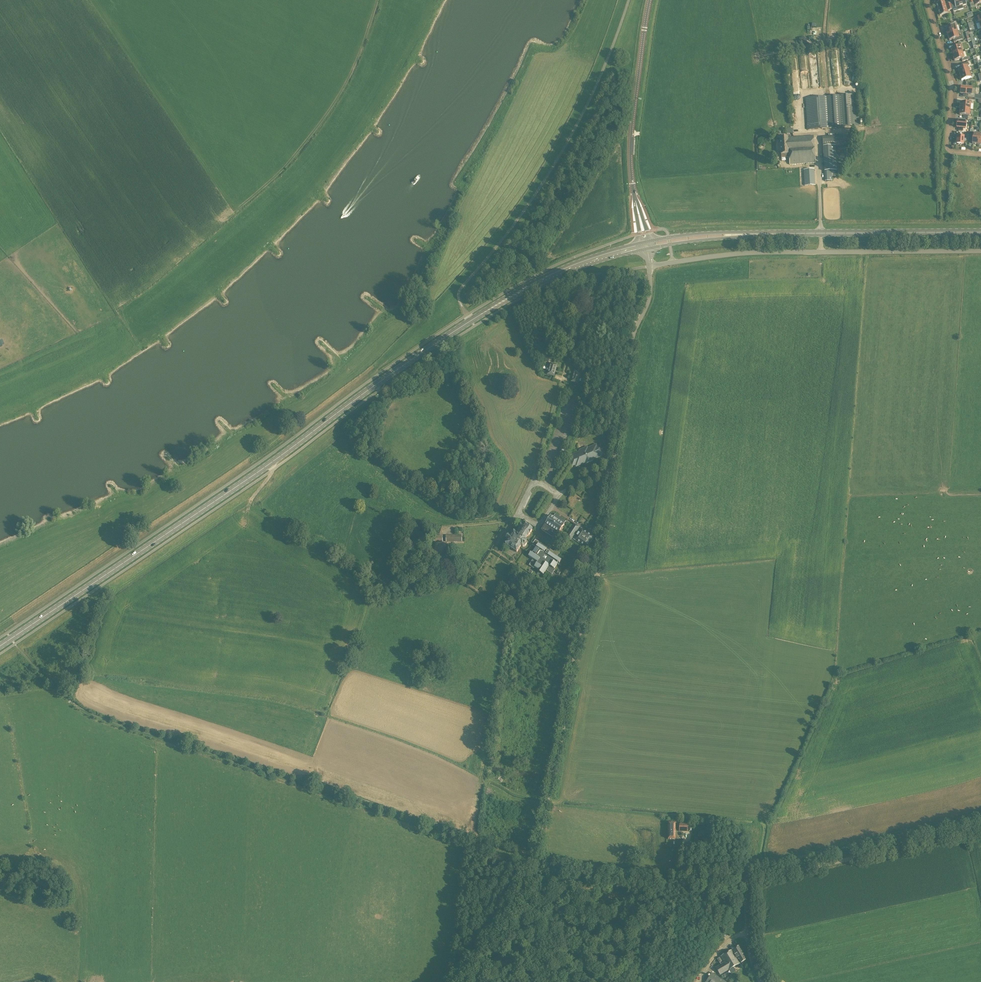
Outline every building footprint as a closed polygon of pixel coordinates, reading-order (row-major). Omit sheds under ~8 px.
[(953,12),(963,9),(962,6),(967,4),(965,0),(953,0),(954,5),(951,6),(953,12)] [(936,3),(940,16),(948,14),(944,1),(936,3)] [(948,34),(958,31),(955,23),(952,24),(953,26),(946,28),(947,34),(948,34)] [(948,34),(947,34),(949,40),(953,39),(954,42),(963,39),(962,36),(960,37),(958,31),(948,34)] [(958,44),(958,47),(951,49),(953,55),(962,52),(960,46),(961,46),(960,43),(958,44)] [(962,52),(953,55),(954,61),(961,59),(962,61),(968,60),(967,57),(964,58),(962,52)] [(958,69),(960,75),(969,72),(967,66),(969,66),(968,62),(961,64),(962,67),(958,69)] [(969,72),(960,75),(961,81),(972,78),(970,71),(969,72)] [(961,87),(961,88),(960,88),(959,93),(960,93),(960,94),(968,94),(968,98),(975,99),(976,88),(961,87)] [(830,97),(806,99),(808,129),(832,128),(858,126),(856,95),(830,97)] [(961,103),(960,109),(961,109),(970,110),(970,100),(968,100),(968,103),(961,103)] [(790,165),(815,163),(814,136),(788,138),(780,138),(781,155),(789,154),(790,165)] [(849,136),(823,138),(823,146),(833,146),(850,145),(849,136)] [(833,146),(823,146),(824,171),(835,171),(834,167),(832,167),(831,164),(834,164),(833,146)] [(805,186),(815,185),(814,169),(803,170),(805,186)] [(835,171),(824,171),(824,181),(832,181),(832,176),(835,176),(835,171)] [(554,375),(558,364),(551,362),(547,373),(554,375)] [(578,383),(582,372),(575,369),(571,381),(578,383)] [(585,464),(587,463),(588,462),(590,461),(591,462),(593,461),(592,460),(601,456),(600,454),(603,453),(600,446),(597,447),(596,445),(588,449),(587,447),(580,451),(580,452),(572,455),(572,457),(569,459),(572,466),(576,464),(576,466),(585,463),(585,464)] [(566,522),(555,514),(553,517),(550,516),(545,524),(542,530),(555,539),(558,535),(559,536),(561,534),(563,532),(561,530),(564,525),(566,522)] [(507,547),(508,546),(517,552),(521,545),(523,547),(525,546),(527,543),(527,541),(525,540),(528,535),(528,536),(532,530),(523,524),(519,530),(520,530),(518,533),(517,533),(516,534),(515,533),(513,533),(512,534),(512,535),(511,537),(509,536),(506,539),(509,540),(507,542),(507,543),(506,544),(506,546),(507,547)] [(572,538),(579,527),(575,524),(566,538),(571,541),(572,538)] [(579,527),(572,538),(574,540),(586,548),(594,537),(581,528),(581,529),(579,527)] [(554,551),(535,539),(532,545),(536,547),(533,552),(532,551),(528,556),(533,559),(529,565),(534,568),(535,567),(539,570),(538,571),(543,575),(546,570),(552,574),(555,569),(554,568),(557,564),(558,565),(562,560),(557,557),(561,551),(556,547),(554,551)] [(568,546),(575,551),(578,547),(571,542),(568,546)] [(688,832),(688,823),(679,823),(679,831),(688,832)] [(739,959),(741,963),(745,960),(742,954),(744,953),(739,946),(721,957),(724,962),(716,968),(720,975),(739,964),(737,960),(739,959)] [(712,972),(706,981),(727,981),(712,972)]
